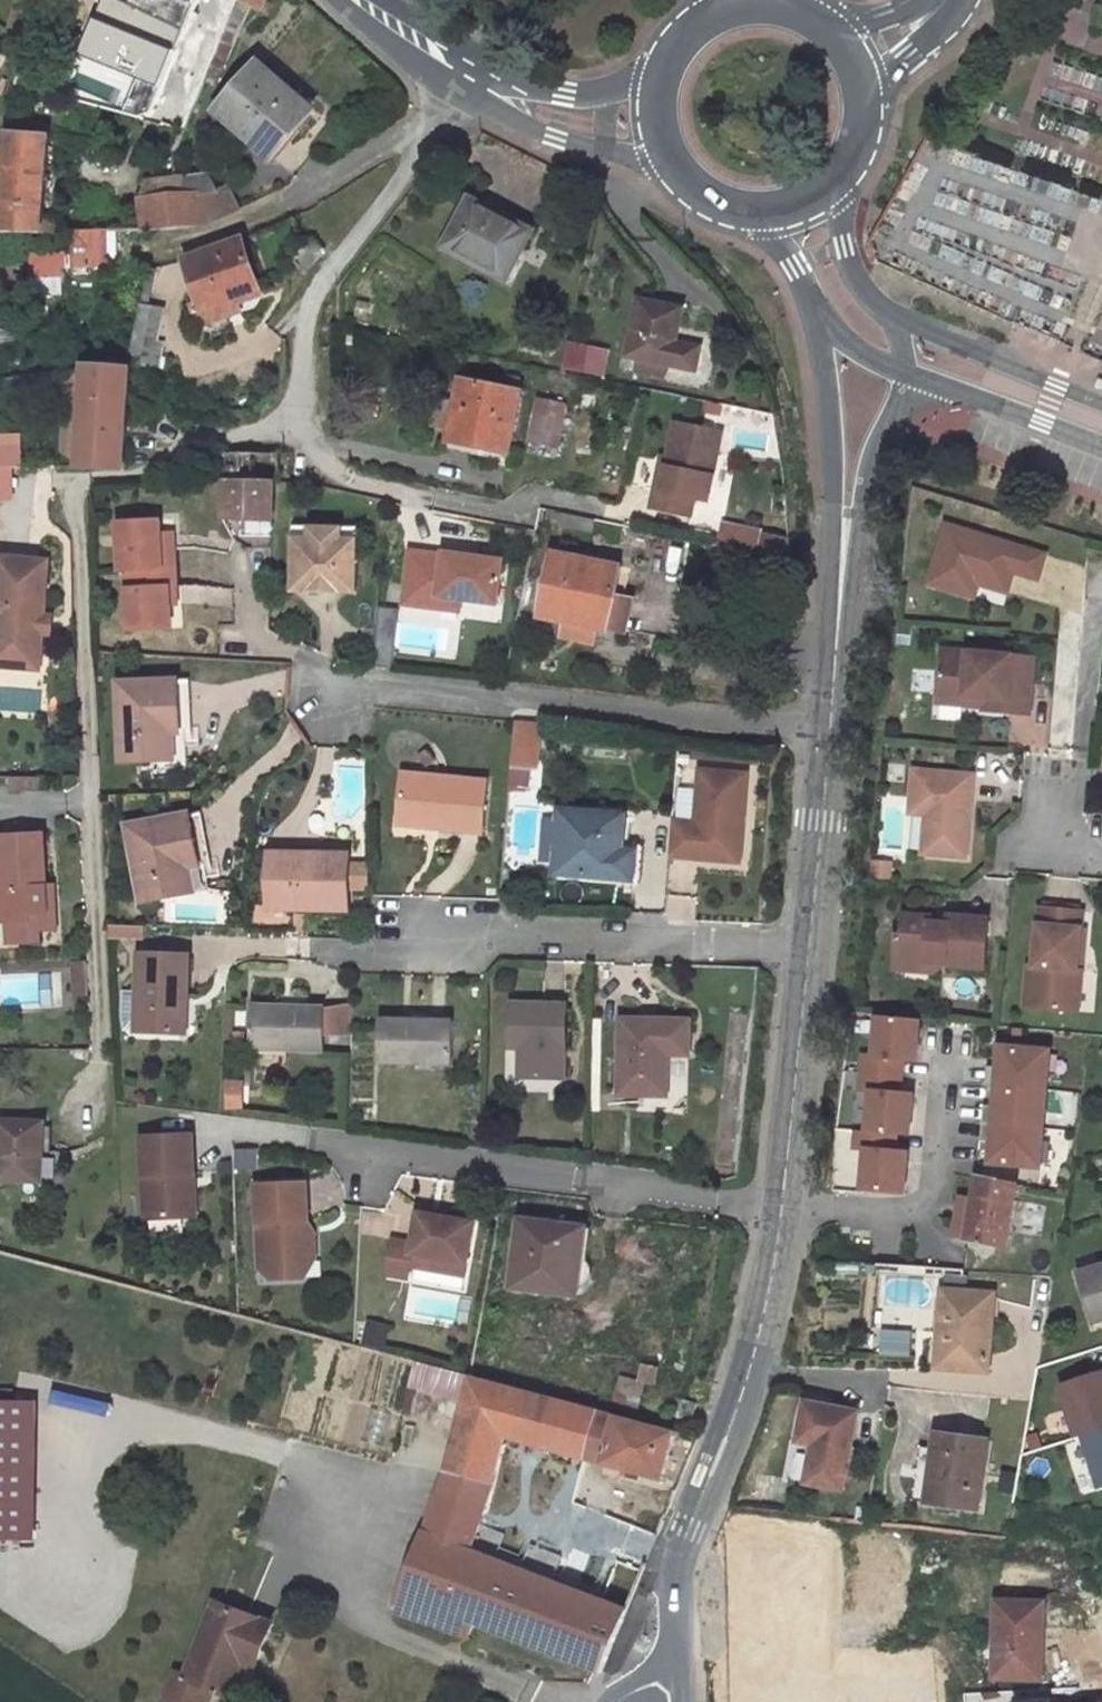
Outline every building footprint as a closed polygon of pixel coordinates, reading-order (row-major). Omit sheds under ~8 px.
[(74,52),(157,87),(194,0),(126,0),(124,3),(118,0),(99,0),(74,52)] [(263,12),(268,0),(244,0),(263,12)] [(312,107),(259,61),(216,110),(264,152),(287,125),(292,130),(312,107)] [(269,156),(292,130),(287,125),(264,152),(269,156)] [(61,219),(43,217),(50,135),(9,131),(0,227),(0,232),(60,232),(61,219)] [(153,197),(140,198),(144,230),(209,224),(239,209),(228,187),(218,190),(210,175),(176,179),(177,194),(153,197)] [(152,182),(153,197),(177,194),(176,179),(152,182)] [(507,277),(533,230),(471,197),(445,244),(507,277)] [(59,262),(107,260),(107,231),(68,231),(69,250),(32,251),(32,275),(59,275),(59,262)] [(203,312),(261,291),(243,239),(185,259),(203,312)] [(147,305),(155,269),(149,272),(141,304),(147,305)] [(209,328),(244,315),(241,307),(264,300),(261,291),(203,312),(209,328)] [(640,357),(668,363),(696,369),(700,345),(677,340),(684,308),(639,298),(627,355),(640,357)] [(152,365),(164,309),(147,305),(141,304),(128,361),(152,365)] [(583,370),(588,345),(570,342),(564,366),(583,370)] [(638,369),(666,376),(668,363),(640,357),(638,369)] [(78,465),(124,468),(131,366),(86,364),(85,372),(84,390),(78,462),(78,465)] [(64,374),(63,390),(67,390),(84,390),(85,372),(64,374)] [(507,453),(520,392),(462,380),(449,441),(507,453)] [(67,390),(63,446),(78,462),(84,390),(67,390)] [(531,445),(562,445),(562,399),(532,399),(531,445)] [(665,457),(661,475),(654,473),(647,505),(686,515),(690,498),(704,500),(719,432),(673,422),(665,457)] [(19,500),(19,432),(0,432),(0,500),(19,500)] [(278,482),(279,453),(226,453),(225,482),(273,482),(278,482)] [(661,475),(665,457),(658,456),(654,473),(661,475)] [(224,517),(272,518),(273,482),(225,482),(224,517)] [(128,571),(132,630),(172,628),(169,590),(177,589),(174,543),(162,543),(161,535),(160,520),(119,522),(122,571),(128,571)] [(304,592),(340,593),(355,578),(356,538),(341,538),(341,526),(308,525),(308,538),(292,538),(291,578),(304,592)] [(292,538),(308,538),(308,525),(292,525),(292,538)] [(341,538),(356,538),(356,526),(341,526),(341,538)] [(971,585),(1002,593),(1008,574),(1034,581),(1040,556),(937,527),(922,587),(949,595),(954,575),(973,580),(971,585)] [(767,533),(763,553),(794,559),(795,539),(767,533)] [(162,543),(174,543),(174,534),(161,535),(162,543)] [(440,595),(463,598),(499,602),(505,560),(446,553),(445,555),(410,551),(404,604),(438,609),(440,595)] [(615,595),(621,567),(555,552),(541,616),(608,630),(615,595)] [(0,556),(0,647),(42,651),(49,560),(0,556)] [(949,595),(967,600),(971,585),(973,580),(954,575),(949,595)] [(438,609),(461,612),(463,598),(440,595),(438,609)] [(633,598),(615,595),(608,630),(625,634),(633,598)] [(395,664),(396,609),(380,609),(379,664),(395,664)] [(0,647),(0,666),(41,669),(42,651),(0,647)] [(905,722),(997,731),(1001,690),(954,686),(956,672),(910,667),(905,722)] [(954,686),(1001,690),(1003,676),(956,672),(954,686)] [(178,680),(118,682),(122,761),(187,758),(185,723),(180,723),(178,680)] [(190,680),(178,680),(180,723),(185,723),(192,722),(190,680)] [(527,767),(511,766),(510,787),(525,788),(527,767)] [(671,820),(668,855),(704,858),(705,849),(718,850),(718,844),(740,846),(747,774),(700,769),(695,822),(671,820)] [(922,800),(921,816),(918,853),(963,857),(968,776),(907,771),(905,798),(922,800)] [(486,781),(404,772),(400,814),(443,818),(442,827),(482,830),(486,781)] [(11,790),(27,790),(27,776),(10,776),(11,790)] [(27,790),(41,790),(40,776),(27,776),(27,790)] [(696,789),(681,787),(679,815),(694,817),(696,789)] [(904,815),(921,816),(922,800),(905,798),(904,815)] [(201,810),(189,813),(197,856),(204,855),(209,854),(201,810)] [(621,850),(624,816),(562,811),(561,821),(558,861),(557,872),(633,878),(635,851),(621,850)] [(189,813),(129,824),(142,900),(209,887),(204,855),(197,856),(189,813)] [(443,818),(400,814),(399,823),(442,827),(443,818)] [(558,861),(561,821),(544,820),(540,860),(558,861)] [(46,884),(45,832),(2,833),(3,886),(0,886),(0,920),(8,920),(9,943),(41,942),(40,929),(56,928),(55,910),(41,910),(40,897),(47,897),(46,884)] [(739,862),(740,846),(718,844),(718,850),(705,849),(704,858),(739,862)] [(270,845),(270,858),(306,859),(306,853),(307,847),(270,845)] [(348,908),(350,854),(306,853),(306,859),(270,858),(269,906),(348,908)] [(41,910),(55,910),(54,884),(46,884),(47,897),(40,897),(41,910)] [(1039,909),(1033,967),(1028,967),(1023,1007),(1072,1012),(1076,972),(1080,972),(1085,913),(1039,909)] [(945,924),(927,922),(928,917),(901,914),(899,934),(894,933),(891,959),(918,961),(927,973),(939,963),(981,967),(985,919),(946,916),(945,924)] [(110,937),(132,938),(132,925),(109,924),(110,937)] [(188,956),(139,954),(136,1029),(179,1031),(180,997),(187,997),(188,956)] [(88,990),(87,958),(74,958),(75,991),(88,990)] [(890,969),(927,973),(918,961),(891,959),(890,969)] [(1076,972),(1072,1012),(1081,1013),(1085,972),(1080,972),(1076,972)] [(179,1031),(186,1031),(187,997),(180,997),(179,1031)] [(323,1049),(324,1007),(252,1004),(251,1047),(323,1049)] [(352,1004),(328,1004),(329,1034),(352,1034),(352,1004)] [(564,1076),(565,1005),(513,1004),(511,1047),(522,1047),(521,1076),(564,1076)] [(451,1063),(452,1020),(381,1018),(380,1060),(451,1063)] [(689,1020),(622,1019),(621,1093),(667,1094),(668,1053),(668,1043),(689,1043),(689,1020)] [(866,1058),(865,1076),(901,1079),(902,1062),(915,1063),(919,1025),(880,1022),(877,1059),(866,1058)] [(688,1053),(689,1043),(668,1043),(668,1053),(688,1053)] [(988,1068),(986,1087),(1047,1091),(1050,1052),(1001,1048),(999,1069),(988,1068)] [(874,1094),(871,1134),(899,1137),(909,1137),(912,1097),(899,1095),(901,1079),(865,1076),(863,1093),(874,1094)] [(1047,1091),(986,1087),(983,1125),(1044,1130),(1047,1091)] [(44,1122),(0,1119),(0,1179),(41,1182),(44,1122)] [(1044,1130),(983,1125),(982,1143),(992,1144),(991,1165),(1041,1169),(1044,1130)] [(871,1134),(860,1133),(858,1151),(869,1152),(866,1192),(907,1195),(911,1154),(897,1153),(899,1137),(871,1134)] [(142,1137),(146,1217),(188,1215),(186,1174),(194,1174),(192,1135),(142,1137)] [(1011,1204),(1014,1186),(979,1180),(975,1201),(960,1199),(953,1237),(1004,1246),(1007,1233),(1019,1236),(1025,1206),(1011,1204)] [(257,1185),(260,1269),(272,1279),(305,1277),(305,1260),(315,1259),(314,1231),(303,1231),(303,1220),(307,1220),(306,1183),(257,1185)] [(411,1242),(391,1239),(385,1274),(407,1277),(410,1253),(466,1262),(473,1220),(416,1211),(411,1242)] [(584,1228),(521,1219),(512,1287),(570,1295),(571,1288),(576,1289),(584,1288),(591,1283),(594,1275),(594,1270),(592,1265),(588,1261),(581,1257),(584,1228)] [(1093,1323),(1101,1320),(1101,1268),(1079,1275),(1093,1323)] [(413,1272),(412,1283),(465,1287),(466,1276),(413,1272)] [(989,1371),(996,1295),(943,1291),(940,1328),(948,1329),(945,1367),(989,1371)] [(948,1329),(940,1328),(937,1367),(945,1367),(948,1329)] [(416,1360),(410,1383),(465,1397),(470,1377),(471,1375),(416,1360)] [(1063,1384),(1081,1437),(1086,1435),(1101,1430),(1101,1371),(1063,1384)] [(465,1397),(445,1470),(492,1482),(505,1435),(517,1390),(470,1377),(465,1397)] [(505,1435),(662,1477),(675,1432),(517,1390),(505,1435)] [(691,1420),(696,1403),(676,1398),(672,1415),(691,1420)] [(39,1539),(38,1399),(0,1399),(0,1539),(39,1539)] [(842,1488),(857,1410),(806,1400),(799,1440),(814,1443),(808,1482),(842,1488)] [(1086,1435),(1101,1481),(1101,1430),(1086,1435)] [(980,1509),(990,1440),(935,1432),(930,1470),(935,1471),(931,1501),(980,1509)] [(935,1471),(930,1470),(925,1500),(931,1501),(935,1471)] [(435,1503),(456,1511),(460,1499),(438,1493),(435,1503)] [(468,1636),(474,1622),(447,1612),(470,1549),(484,1508),(460,1499),(456,1511),(435,1503),(394,1607),(468,1636)] [(880,1632),(893,1553),(852,1546),(839,1624),(859,1628),(880,1632)] [(601,1670),(627,1609),(470,1549),(447,1612),(474,1622),(601,1670)] [(184,1677),(175,1673),(165,1698),(177,1701),(206,1701),(212,1687),(227,1693),(242,1654),(255,1659),(270,1622),(214,1601),(184,1677)] [(1045,1628),(1045,1602),(996,1601),(993,1678),(1039,1680),(1040,1628),(1045,1628)]
